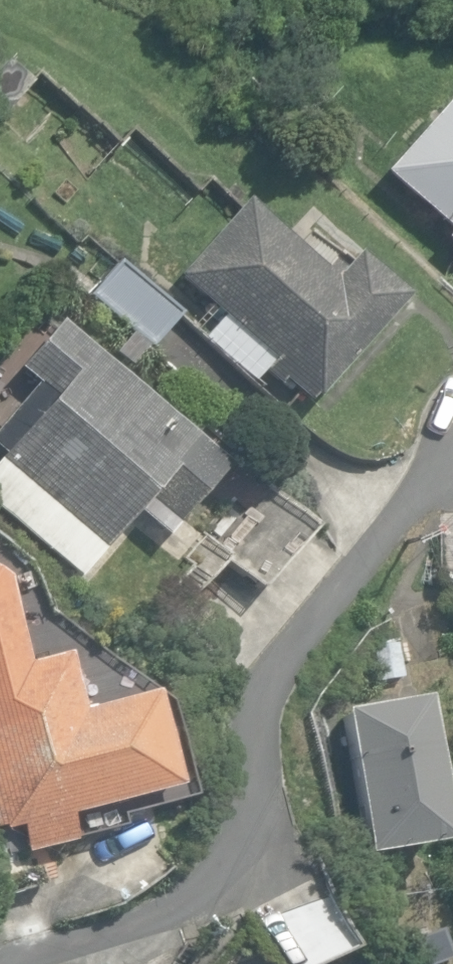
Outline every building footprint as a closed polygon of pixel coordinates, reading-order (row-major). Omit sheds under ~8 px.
[(28,81),(3,63),(0,67),(0,115),(3,117),(28,81)] [(447,95),(383,172),(451,229),(444,238),(452,245),(452,100),(447,95)] [(281,379),(308,402),(314,395),(315,397),(402,294),(352,253),(338,270),(326,259),(319,267),(240,200),(175,277),(273,359),(263,370),(278,383),(281,379)] [(85,295),(152,349),(180,313),(114,260),(85,295)] [(80,571),(136,507),(168,532),(231,458),(194,440),(56,322),(17,368),(35,384),(0,425),(0,451),(3,454),(0,457),(0,505),(80,571)] [(134,370),(149,350),(129,334),(114,354),(134,370)] [(258,586),(310,527),(249,475),(198,534),(258,586)] [(67,651),(27,661),(4,578),(0,576),(0,828),(1,831),(19,826),(25,853),(73,841),(67,815),(173,787),(149,694),(82,711),(67,651)] [(374,647),(376,681),(403,679),(400,644),(374,647)] [(337,713),(361,856),(439,843),(415,700),(337,713)] [(266,963),(319,963),(349,952),(325,893),(251,928),(266,963)] [(420,963),(436,963),(452,958),(440,926),(411,936),(420,963)]
